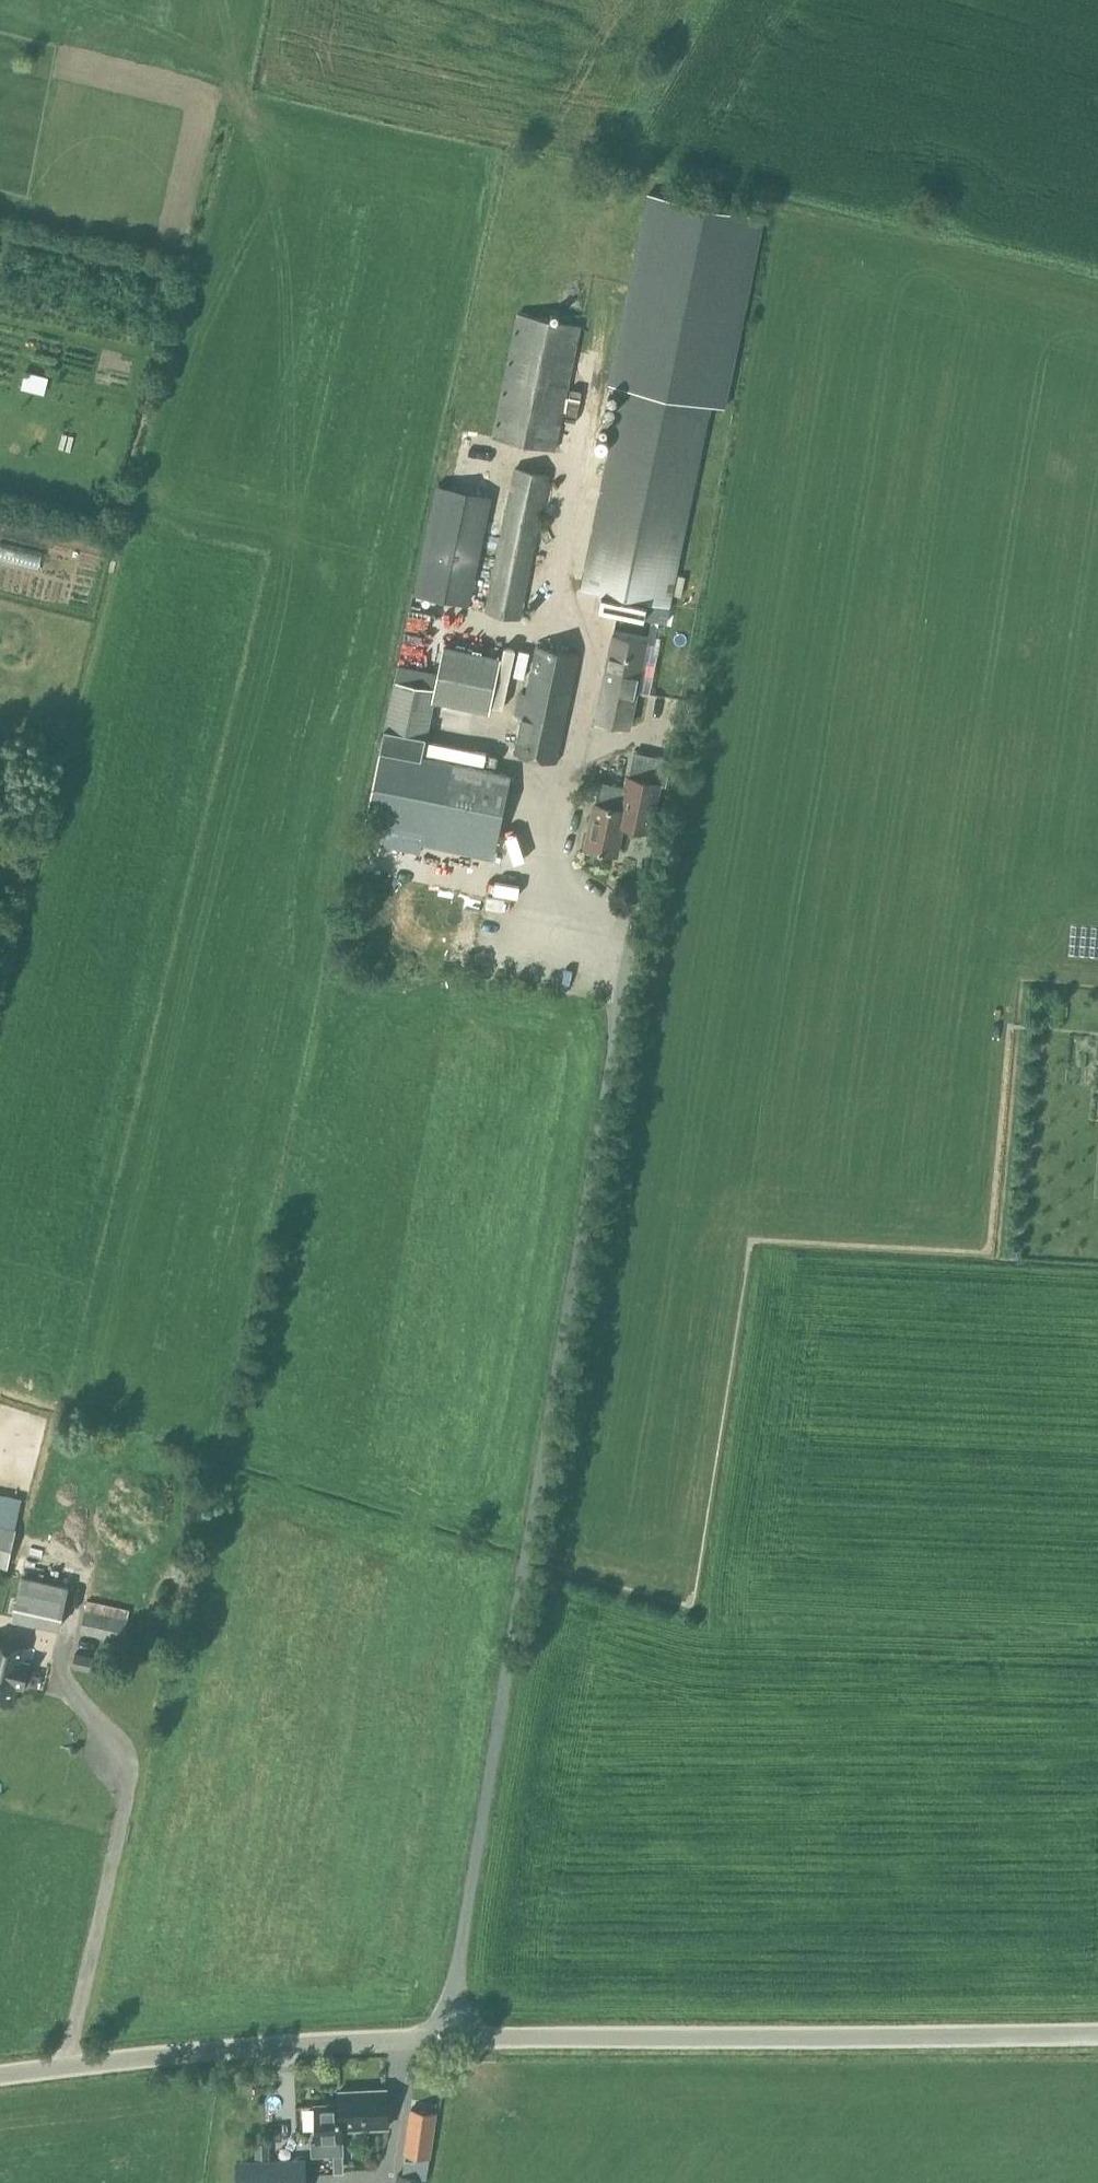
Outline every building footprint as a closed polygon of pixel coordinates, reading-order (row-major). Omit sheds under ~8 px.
[(726,407),(765,218),(648,194),(608,389),(622,391),(621,398),(582,587),(605,592),(601,608),(645,617),(648,601),(671,605),(710,416),(712,404),(726,407)] [(556,452),(583,326),(516,312),(491,438),(556,452)] [(541,528),(552,474),(514,466),(485,612),(521,619),(541,528)] [(489,496),(441,487),(418,593),(467,603),(489,496)] [(596,719),(632,726),(648,641),(612,634),(596,719)] [(513,753),(558,763),(580,653),(535,643),(513,753)] [(500,658),(443,645),(433,686),(397,678),(363,818),(428,832),(424,845),(468,852),(471,841),(498,845),(511,772),(422,755),(435,700),(489,713),(500,658)] [(616,854),(622,825),(649,830),(658,782),(628,776),(626,787),(599,782),(586,848),(616,854)] [(7,1568),(16,1529),(0,1525),(0,1567),(7,1568)] [(61,1628),(70,1584),(24,1574),(12,1617),(61,1628)] [(124,1641),(131,1609),(88,1599),(81,1630),(124,1641)] [(0,1639),(0,1702),(9,1705),(13,1686),(24,1688),(30,1661),(20,1658),(23,1644),(0,1639)] [(109,1674),(112,1658),(77,1652),(72,1667),(109,1674)] [(391,2125),(390,2087),(342,2090),(343,2101),(325,2103),(327,2139),(346,2138),(345,2127),(391,2125)] [(410,2108),(404,2155),(431,2158),(437,2112),(410,2108)] [(267,2157),(270,2157),(269,2142),(267,2142),(256,2142),(256,2158),(267,2157)] [(306,2159),(237,2162),(238,2182),(307,2182),(306,2159)]
